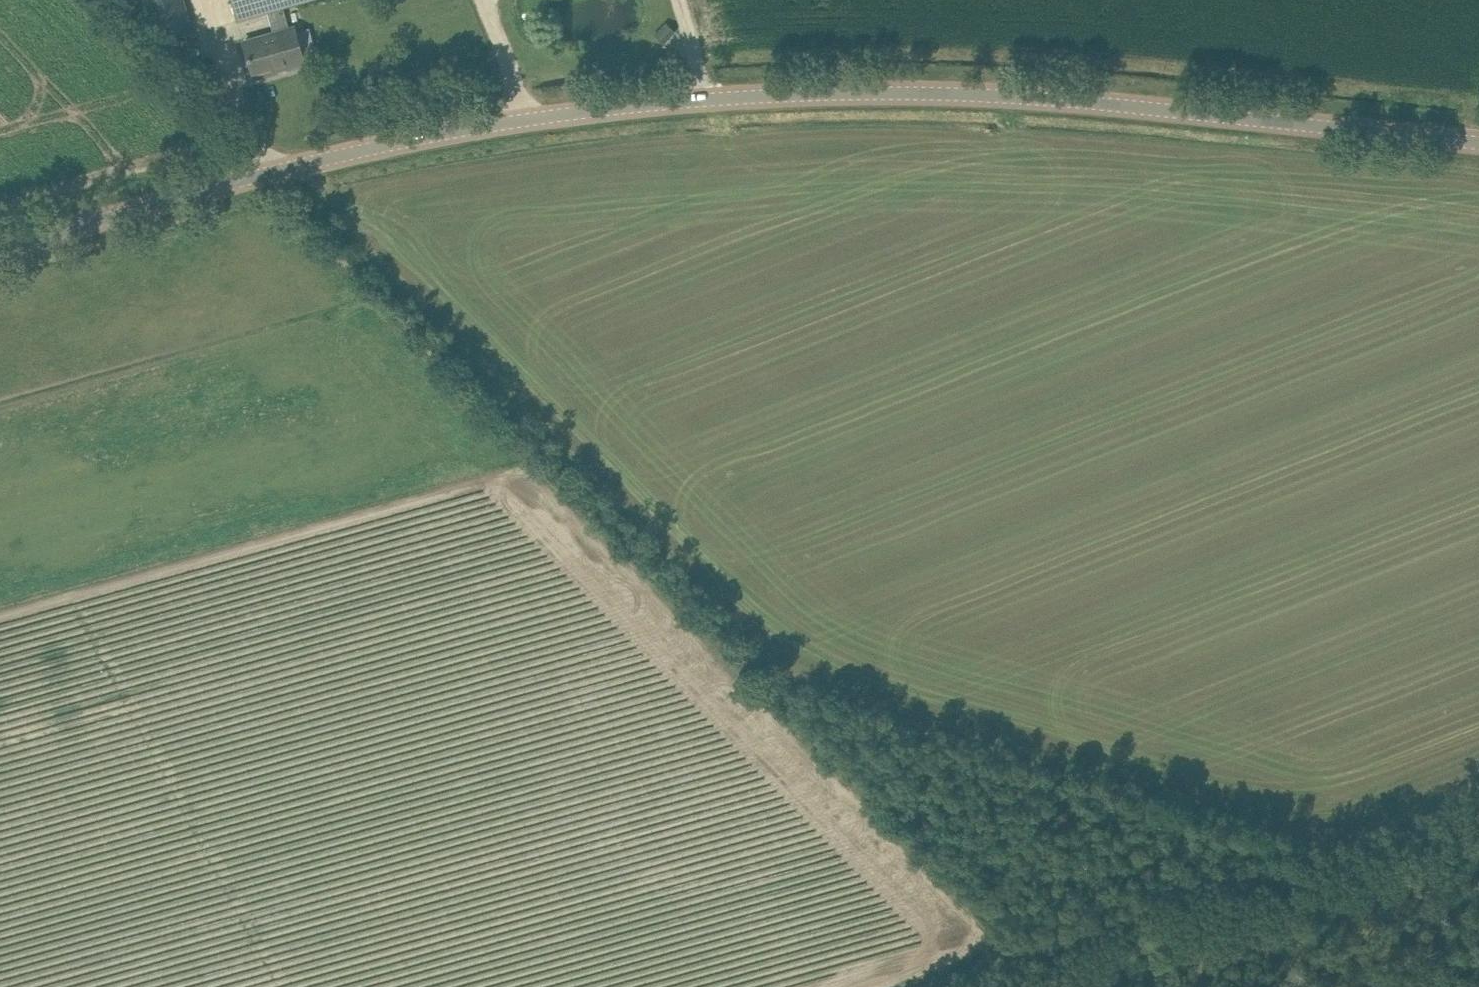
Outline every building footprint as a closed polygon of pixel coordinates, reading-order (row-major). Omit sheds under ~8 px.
[(158,39),(191,29),(183,0),(147,0),(158,39)] [(238,19),(268,11),(283,7),(306,0),(232,0),(238,19)] [(274,33),(244,41),(253,72),(285,62),(286,66),(305,61),(295,27),(290,29),(283,7),(268,11),(274,33)] [(666,23),(655,34),(664,43),(675,32),(666,23)]
